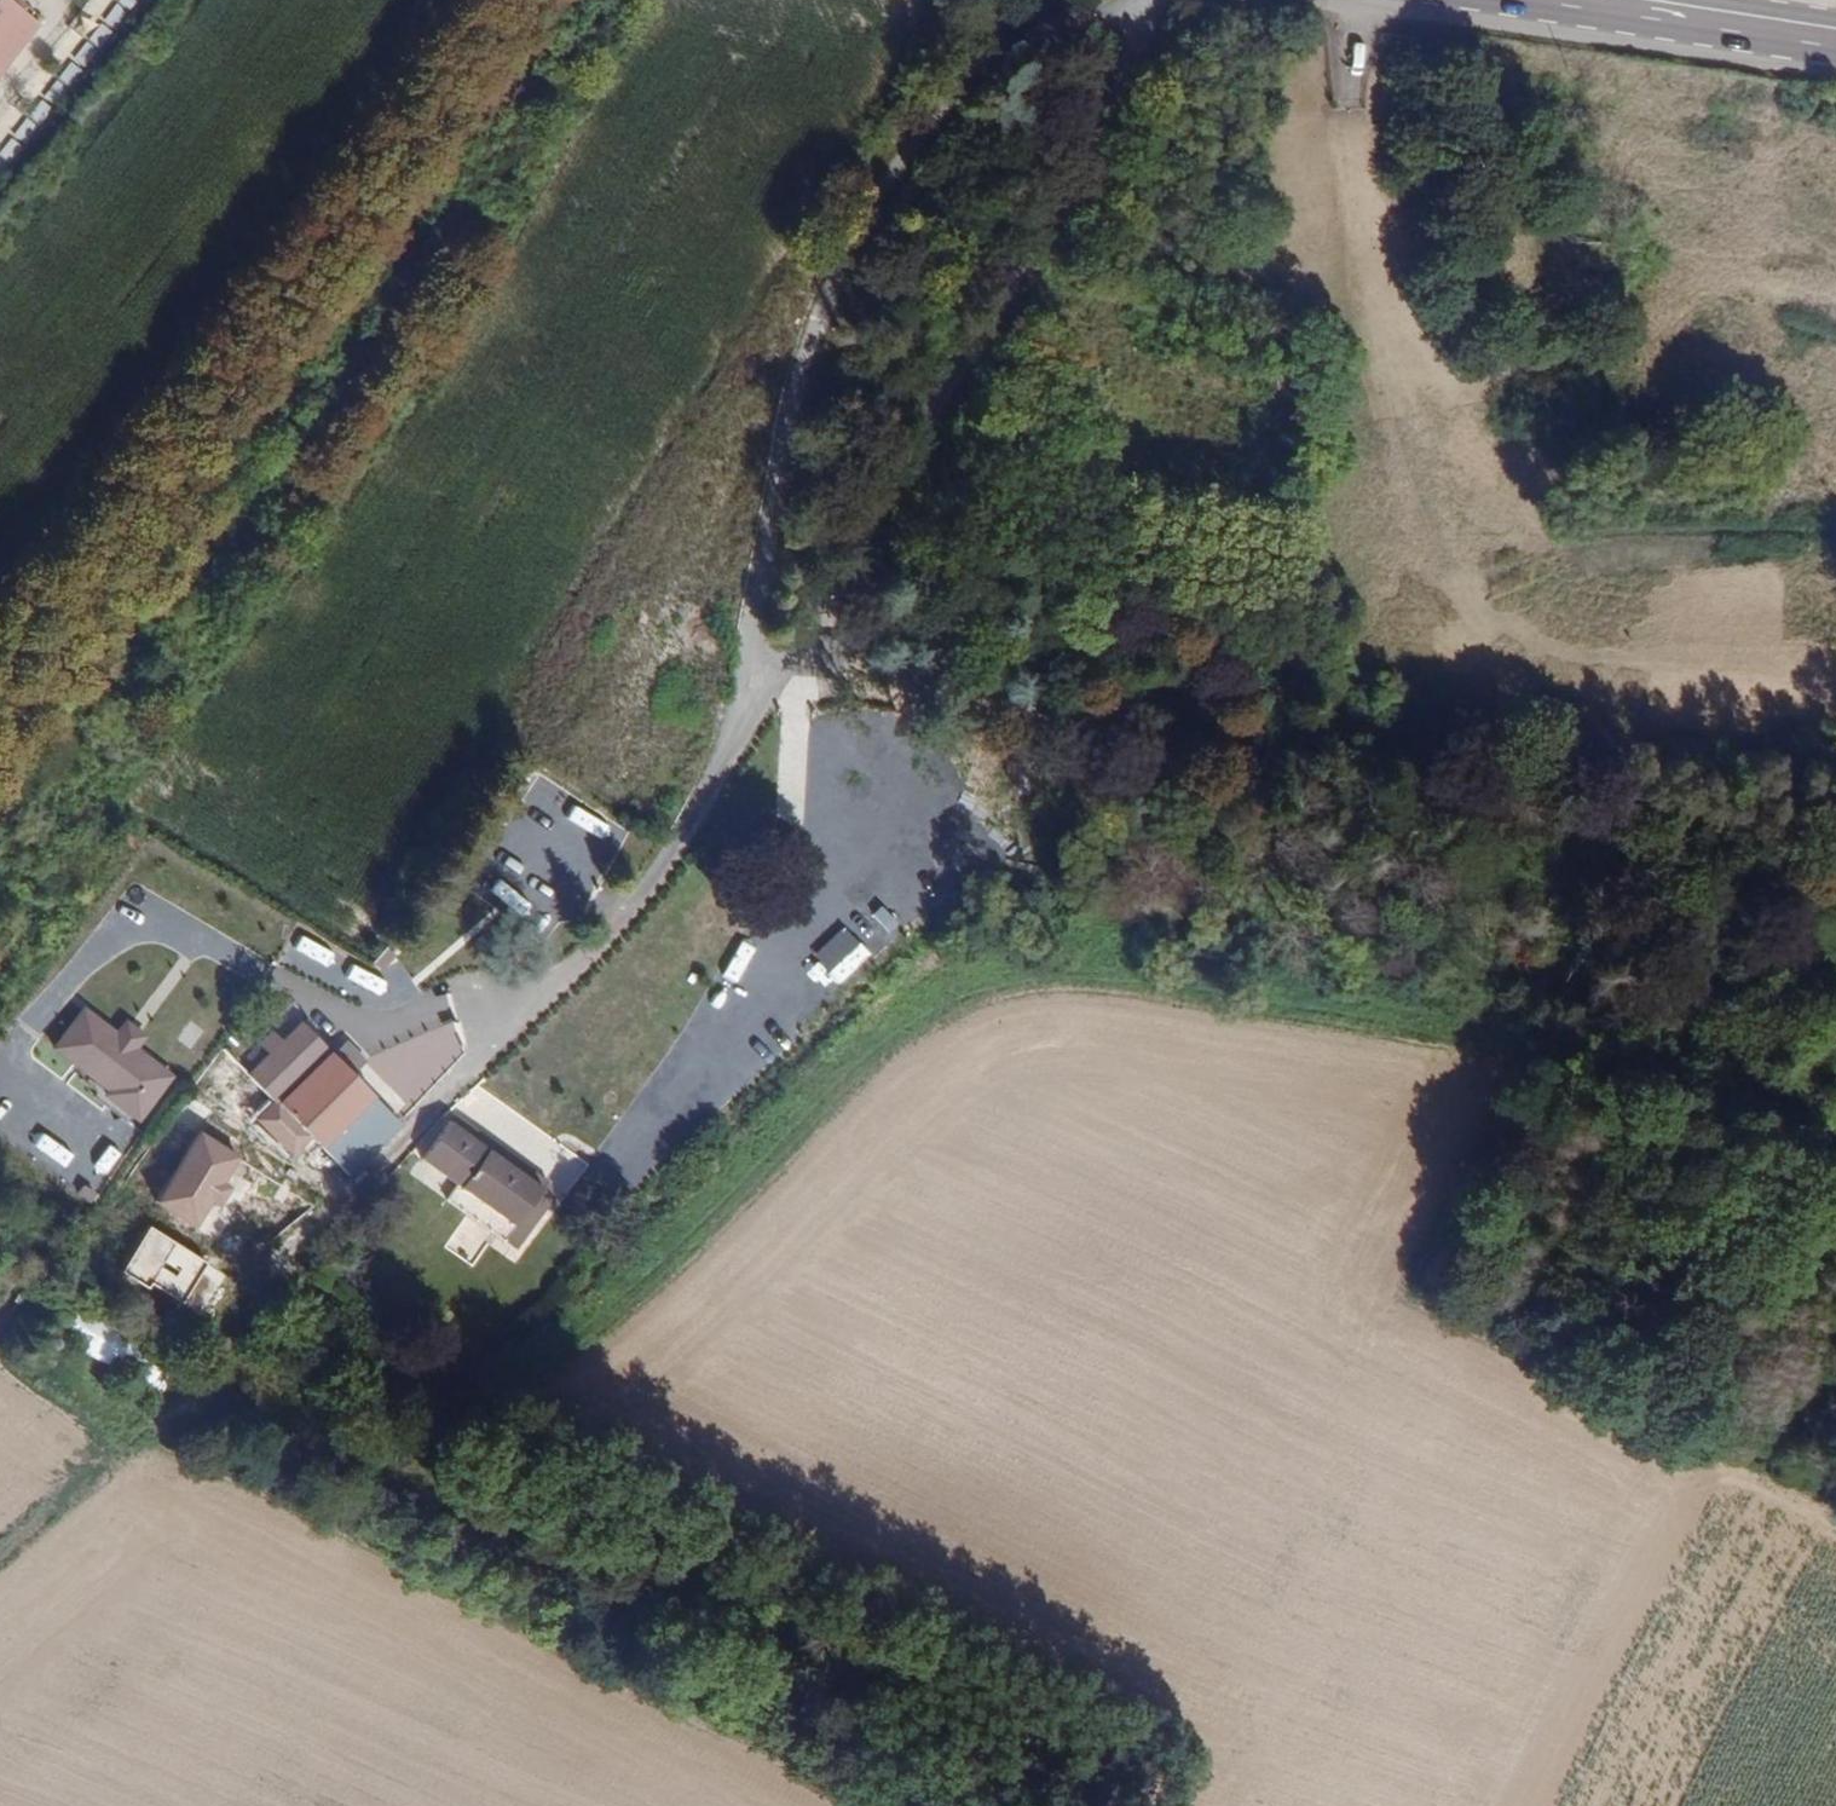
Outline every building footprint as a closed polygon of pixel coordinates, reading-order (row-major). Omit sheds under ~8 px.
[(139,0),(120,0),(105,19),(117,28),(139,0)] [(32,43),(0,20),(0,88),(32,43)] [(88,1011),(57,1055),(115,1095),(107,1105),(145,1132),(183,1077),(88,1011)] [(305,1030),(249,1088),(331,1166),(386,1107),(305,1030)] [(441,1126),(414,1162),(511,1235),(538,1199),(441,1126)] [(211,1142),(161,1217),(198,1242),(248,1166),(211,1142)] [(146,1240),(127,1276),(171,1299),(190,1263),(146,1240)] [(25,1274),(8,1309),(111,1366),(127,1334),(25,1274)]
